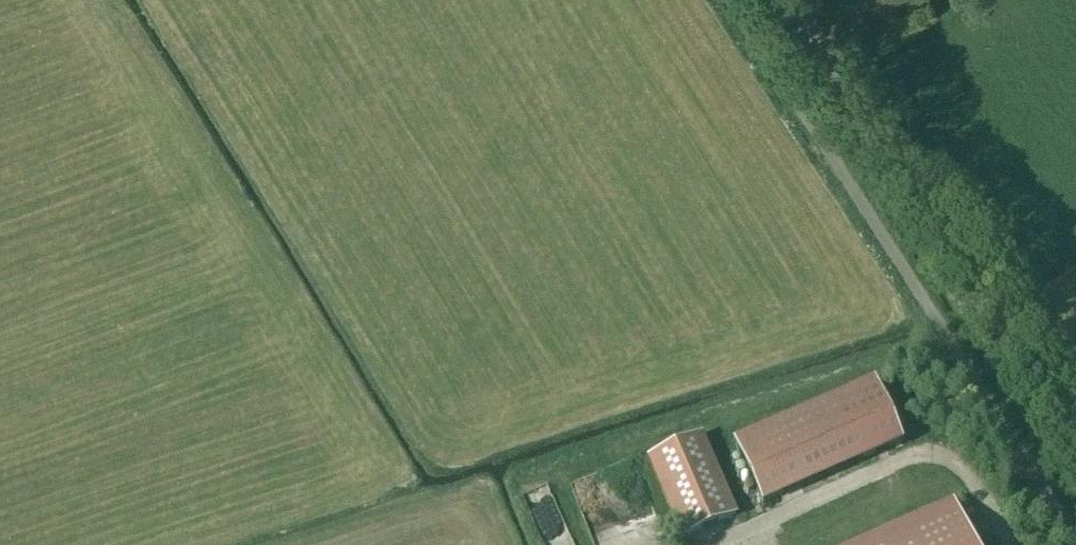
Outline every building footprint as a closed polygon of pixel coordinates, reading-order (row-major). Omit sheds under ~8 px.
[(734,441),(762,504),(901,443),(873,379),(734,441)] [(685,538),(736,516),(703,435),(649,457),(685,538)] [(955,501),(856,544),(975,544),(955,501)]
